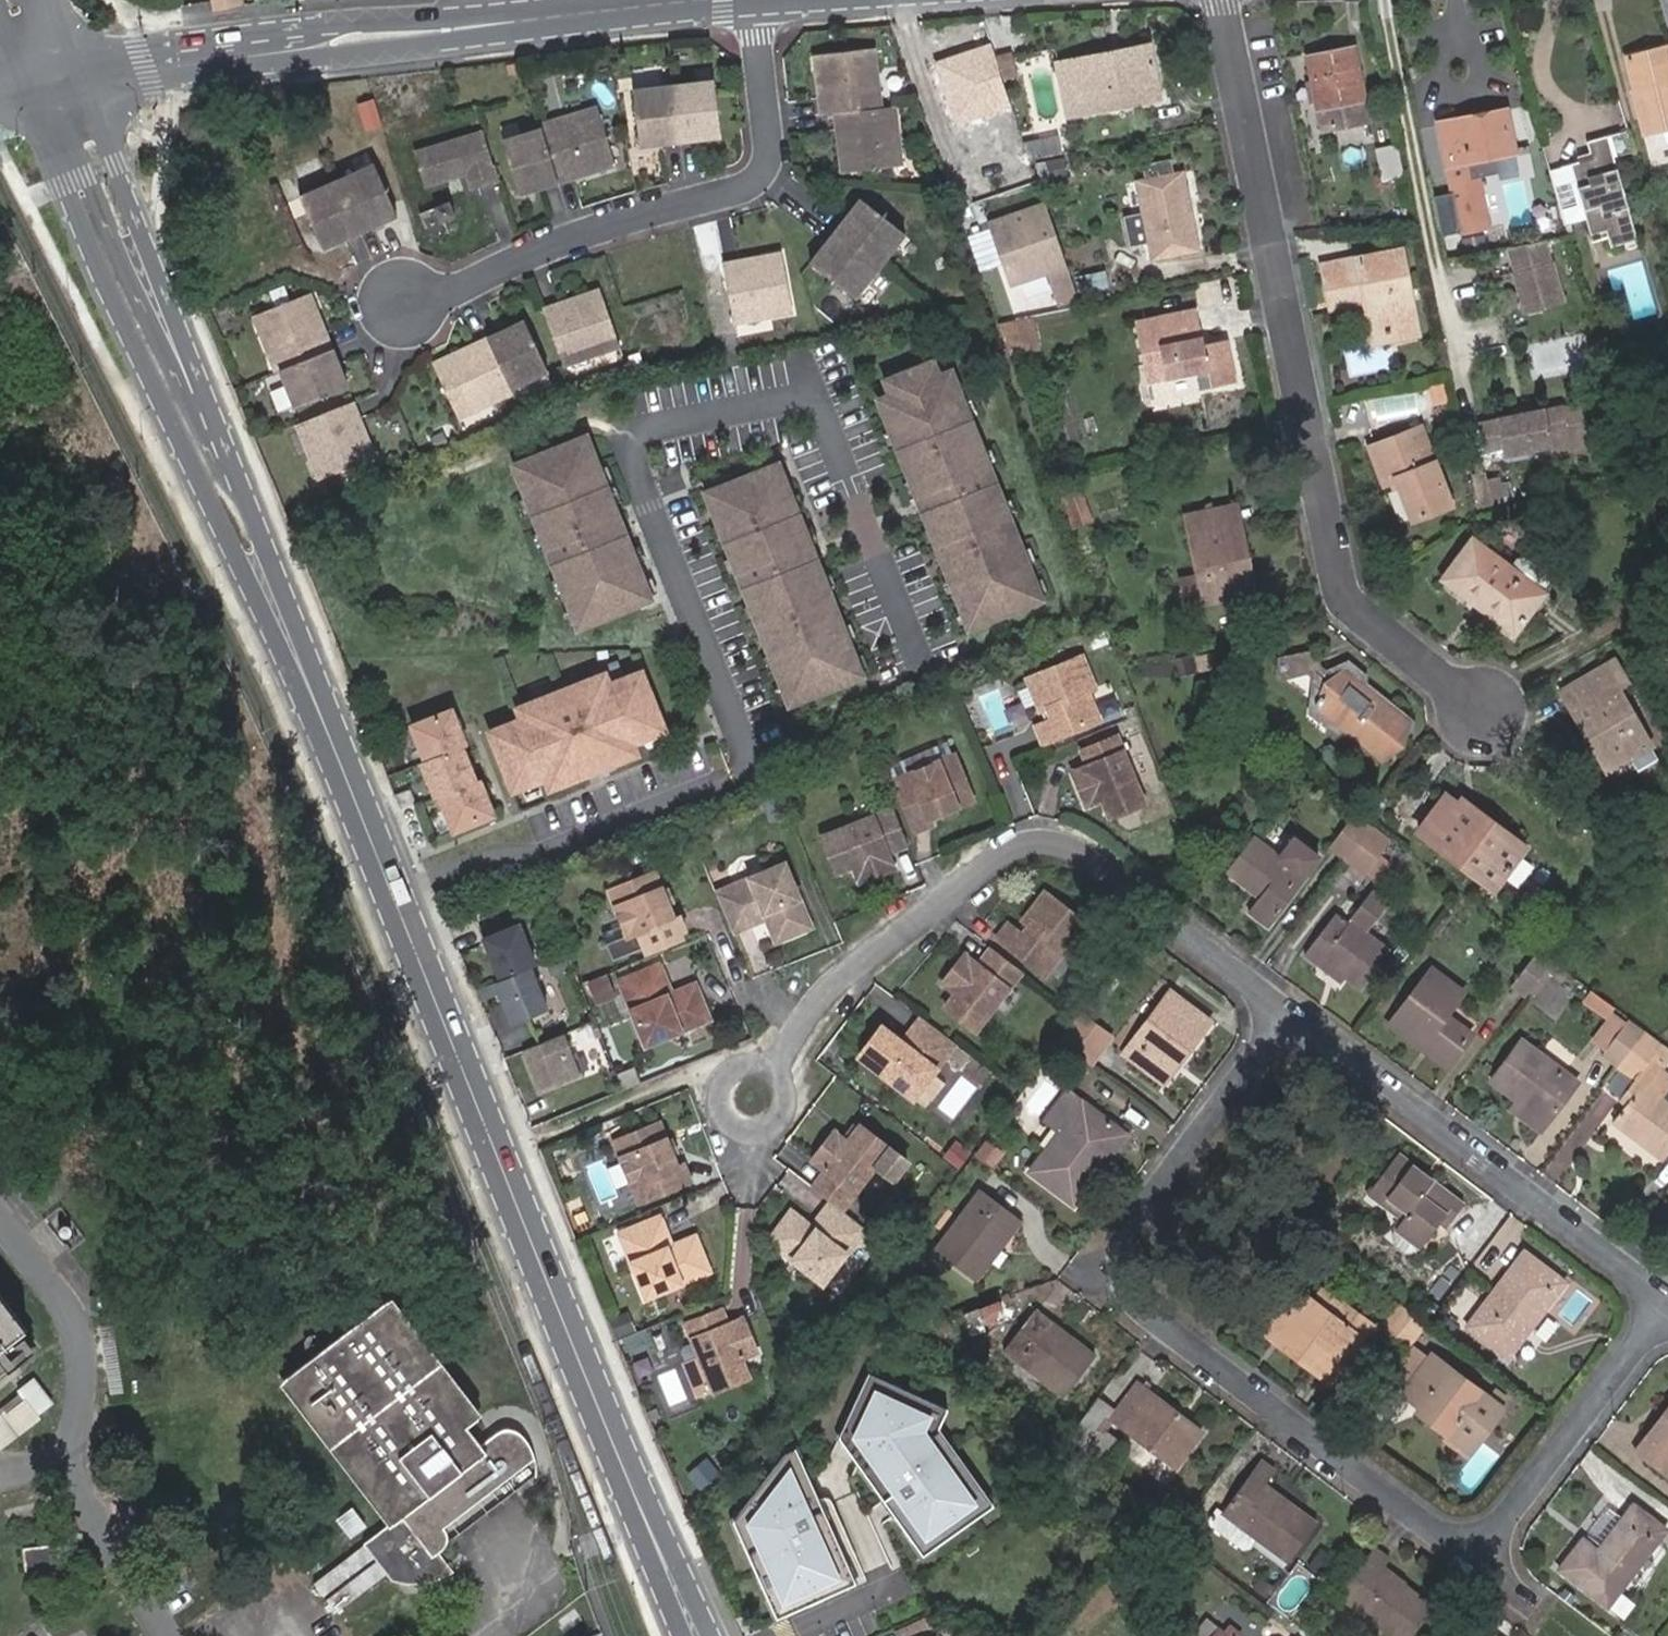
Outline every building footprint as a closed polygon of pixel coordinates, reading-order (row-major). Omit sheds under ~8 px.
[(990,44),(935,64),(957,128),(1013,108),(990,44)] [(1149,44),(1111,52),(1113,58),(1150,51),(1149,44)] [(1644,129),(1667,124),(1667,51),(1667,47),(1628,55),(1644,129)] [(879,49),(818,56),(824,115),(837,113),(885,108),(879,49)] [(1355,49),(1309,58),(1323,131),(1369,122),(1355,49)] [(1113,58),(1111,52),(1058,61),(1069,115),(1159,97),(1150,51),(1113,58)] [(679,143),(720,138),(714,83),(673,87),(679,143)] [(673,87),(633,93),(639,148),(679,143),(673,87)] [(885,108),(837,113),(844,173),(905,167),(899,107),(885,108)] [(1504,107),(1437,120),(1458,229),(1486,224),(1476,174),(1469,175),(1465,159),(1512,150),(1504,107)] [(557,183),(613,166),(594,108),(538,125),(539,130),(540,130),(557,183)] [(540,130),(501,142),(518,195),(557,183),(540,130)] [(1633,150),(1627,130),(1608,134),(1614,156),(1633,150)] [(496,184),(482,134),(413,154),(423,188),(458,178),(457,174),(464,172),(470,192),(496,184)] [(1615,242),(1636,235),(1614,156),(1608,134),(1587,140),(1588,147),(1591,157),(1570,164),(1585,218),(1589,231),(1605,227),(1607,232),(1610,243),(1615,242)] [(1034,156),(1057,152),(1054,135),(1031,139),(1034,156)] [(1394,143),(1373,146),(1377,179),(1398,176),(1394,143)] [(1588,147),(1572,151),(1575,158),(1568,159),(1570,164),(1591,157),(1588,147)] [(1570,164),(1547,169),(1563,224),(1585,218),(1570,164)] [(395,217),(372,166),(335,182),(358,234),(395,217)] [(1180,188),(1187,187),(1183,170),(1135,179),(1151,256),(1200,248),(1190,203),(1183,204),(1180,188)] [(335,182),(298,199),(321,251),(358,234),(335,182)] [(1190,203),(1187,187),(1180,188),(1183,204),(1190,203)] [(1046,198),(988,218),(1011,286),(1048,273),(1058,304),(1079,297),(1046,198)] [(863,199),(837,231),(881,266),(906,235),(863,199)] [(453,219),(447,204),(419,216),(430,241),(446,233),(442,223),(453,219)] [(1590,237),(1607,232),(1605,227),(1589,231),(1590,237)] [(837,231),(812,263),(856,298),(881,266),(837,231)] [(1615,242),(1617,247),(1638,240),(1636,235),(1615,242)] [(1548,259),(1542,238),(1506,244),(1513,269),(1511,269),(1522,310),(1514,313),(1519,332),(1561,320),(1556,301),(1562,300),(1550,258),(1548,259)] [(1373,335),(1414,327),(1401,250),(1326,265),(1332,300),(1365,294),(1373,335)] [(780,251),(722,263),(733,322),(792,311),(780,251)] [(564,367),(620,347),(600,289),(543,309),(564,367)] [(310,294),(253,317),(276,372),(279,370),(332,348),(310,294)] [(1132,320),(1147,382),(1195,373),(1199,389),(1236,381),(1226,337),(1203,342),(1195,307),(1132,320)] [(997,320),(1001,353),(1035,350),(1031,317),(997,320)] [(511,389),(548,371),(524,321),(487,338),(511,389)] [(1416,337),(1414,327),(1373,335),(1374,345),(1416,337)] [(487,338),(433,364),(459,419),(513,393),(511,389),(487,338)] [(295,408),(347,386),(332,348),(279,370),(295,408)] [(933,366),(883,386),(889,400),(877,405),(890,437),(896,452),(910,486),(916,502),(930,536),(936,552),(949,584),(956,600),(962,615),(968,631),(969,634),(1043,604),(1041,601),(1035,585),(1029,570),(1023,555),(1010,522),(1003,506),(990,472),(984,457),(970,423),(964,408),(951,376),(938,380),(933,366)] [(318,480),(375,457),(353,402),(296,423),(318,480)] [(971,404),(964,408),(970,423),(977,420),(971,404)] [(1479,422),(1486,451),(1504,447),(1506,456),(1554,446),(1552,438),(1571,434),(1565,405),(1546,409),(1546,407),(1498,417),(1498,418),(1479,422)] [(1398,479),(1402,487),(1413,519),(1450,506),(1422,428),(1370,445),(1383,484),(1391,481),(1398,479)] [(890,437),(882,440),(888,456),(896,452),(890,437)] [(580,438),(514,465),(521,482),(517,484),(523,500),(529,515),(537,534),(543,549),(556,579),(562,595),(568,612),(575,626),(576,629),(649,600),(648,596),(642,582),(636,565),(629,550),(611,505),(605,490),(603,485),(597,470),(591,454),(587,456),(580,438)] [(991,454),(984,457),(990,472),(997,469),(991,454)] [(611,482),(605,467),(597,470),(603,485),(611,482)] [(774,470),(708,497),(715,514),(711,515),(718,531),(724,546),(730,563),(737,578),(750,611),(756,627),(770,661),(776,677),(783,693),(788,708),(790,711),(864,682),(862,678),(856,662),(850,647),(844,632),(830,597),(824,582),(810,549),(804,534),(798,517),(791,501),(785,485),(781,487),(774,470)] [(1477,509),(1504,502),(1496,476),(1470,483),(1477,509)] [(1394,490),(1402,487),(1398,479),(1391,481),(1394,490)] [(619,502),(613,486),(605,490),(611,505),(619,502)] [(910,486),(902,490),(909,505),(916,502),(910,486)] [(799,499),(791,501),(798,517),(805,513),(799,499)] [(523,500),(516,503),(522,518),(529,515),(523,500)] [(1239,502),(1231,504),(1235,521),(1243,519),(1239,502)] [(1011,504),(1003,506),(1010,522),(1017,518),(1011,504)] [(1235,521),(1231,504),(1186,513),(1203,601),(1249,592),(1242,557),(1250,555),(1243,519),(1235,521)] [(1071,527),(1090,521),(1084,505),(1065,511),(1071,527)] [(718,531),(710,534),(716,549),(724,546),(718,531)] [(818,546),(812,531),(804,534),(810,549),(818,546)] [(537,534),(529,537),(535,552),(543,549),(537,534)] [(930,536),(922,540),(928,554),(936,552),(930,536)] [(1443,579),(1471,601),(1474,597),(1516,630),(1544,593),(1474,540),(1443,579)] [(643,562),(637,547),(629,550),(636,565),(643,562)] [(1031,552),(1023,555),(1029,570),(1037,567),(1031,552)] [(1258,590),(1250,555),(1242,557),(1249,592),(1258,590)] [(730,563),(723,567),(729,581),(737,578),(730,563)] [(656,593),(650,578),(642,582),(648,596),(656,593)] [(556,579),(548,583),(554,598),(562,595),(556,579)] [(837,594),(831,579),(824,582),(830,597),(837,594)] [(1043,583),(1035,585),(1041,601),(1049,597),(1043,583)] [(949,584),(942,588),(948,603),(956,600),(949,584)] [(750,611),(742,615),(748,630),(756,627),(750,611)] [(568,612),(560,614),(567,630),(575,626),(568,612)] [(962,615),(954,619),(960,633),(968,631),(962,615)] [(851,629),(844,632),(850,647),(857,644),(851,629)] [(1330,689),(1314,708),(1337,728),(1347,725),(1384,759),(1405,734),(1401,731),(1407,724),(1360,682),(1360,675),(1349,666),(1334,670),(1324,663),(1316,647),(1278,654),(1278,669),(1291,675),(1309,671),(1330,689)] [(1195,671),(1215,667),(1212,651),(1192,655),(1195,671)] [(1024,679),(1038,711),(1045,708),(1050,721),(1035,727),(1041,742),(1095,719),(1083,691),(1089,688),(1077,657),(1024,679)] [(864,660),(856,662),(862,678),(870,675),(864,660)] [(770,661),(762,665),(768,680),(776,677),(770,661)] [(520,721),(488,734),(512,793),(521,789),(536,783),(544,780),(548,791),(636,755),(632,745),(640,741),(655,735),(664,732),(640,672),(608,685),(604,674),(566,690),(568,695),(555,701),(553,695),(516,710),(520,721)] [(1572,709),(1589,740),(1597,736),(1616,768),(1650,748),(1615,684),(1572,709)] [(783,693),(775,696),(781,710),(788,708),(783,693)] [(464,748),(450,713),(411,729),(425,763),(421,765),(436,800),(439,799),(453,833),(492,817),(478,782),(474,783),(461,749),(464,748)] [(655,735),(640,741),(643,749),(658,743),(655,735)] [(1143,803),(1115,736),(1083,749),(1089,764),(1072,771),(1087,806),(1103,800),(1110,817),(1143,803)] [(1597,736),(1589,740),(1608,773),(1616,768),(1597,736)] [(942,809),(952,804),(971,797),(952,754),(893,780),(914,829),(931,822),(929,815),(942,809)] [(536,783),(521,789),(525,797),(539,791),(536,783)] [(1434,829),(1427,840),(1490,887),(1518,851),(1482,823),(1486,817),(1459,798),(1455,803),(1445,796),(1425,821),(1434,829)] [(955,812),(952,804),(942,809),(945,816),(955,812)] [(1328,838),(1345,851),(1347,849),(1368,820),(1370,818),(1368,816),(1353,805),(1328,838)] [(887,851),(908,842),(893,807),(822,837),(836,872),(854,865),(861,881),(894,866),(887,851)] [(1524,845),(1486,817),(1482,823),(1518,851),(1524,845)] [(1368,820),(1347,849),(1366,862),(1380,843),(1388,832),(1370,818),(1368,820)] [(1417,832),(1427,840),(1434,829),(1425,821),(1417,832)] [(1220,868),(1245,889),(1250,883),(1257,889),(1253,895),(1242,908),(1263,924),(1301,874),(1299,872),(1313,854),(1289,836),(1275,854),(1247,833),(1220,868)] [(1393,852),(1380,843),(1366,862),(1379,872),(1393,852)] [(717,898),(733,936),(755,927),(753,921),(765,916),(768,921),(778,945),(812,929),(786,869),(717,898)] [(666,903),(663,894),(654,873),(609,892),(634,951),(686,932),(679,915),(672,918),(666,903)] [(1250,883),(1245,889),(1253,895),(1257,889),(1250,883)] [(1320,956),(1343,974),(1358,987),(1388,948),(1363,929),(1386,897),(1370,883),(1345,916),(1346,918),(1343,922),(1330,912),(1300,952),(1315,963),(1320,956)] [(1031,921),(1023,931),(1009,920),(998,935),(1047,970),(1065,947),(1072,952),(1093,924),(1046,888),(1025,917),(1031,921)] [(669,892),(663,894),(666,903),(673,900),(669,892)] [(753,921),(755,927),(768,921),(765,916),(753,921)] [(483,939),(500,981),(530,968),(536,966),(519,925),(483,939)] [(1021,967),(991,944),(978,961),(964,951),(943,979),(956,989),(945,1004),(975,1028),(1021,967)] [(1527,992),(1553,957),(1551,955),(1538,945),(1510,980),(1527,992)] [(1339,980),(1343,974),(1320,956),(1315,963),(1339,980)] [(1430,1003),(1447,978),(1428,964),(1384,1022),(1417,1046),(1421,1040),(1447,1060),(1470,1029),(1445,1010),(1443,1008),(1441,1011),(1430,1003)] [(661,983),(667,981),(660,966),(621,981),(648,1045),(709,1021),(695,986),(672,995),(667,997),(661,983)] [(494,983),(511,1024),(547,1009),(530,968),(500,981),(494,983)] [(605,977),(583,982),(589,1005),(610,1000),(605,977)] [(1460,988),(1447,978),(1430,1003),(1441,1011),(1443,1008),(1445,1010),(1460,988)] [(672,995),(667,981),(661,983),(667,997),(672,995)] [(1181,1046),(1187,1051),(1208,1023),(1167,992),(1120,1054),(1155,1080),(1181,1046)] [(1085,1064),(1107,1032),(1078,1011),(1054,1040),(1085,1064)] [(1643,1026),(1628,1014),(1601,1051),(1616,1063),(1641,1028),(1643,1026)] [(914,1096),(954,1041),(924,1018),(914,1032),(920,1036),(911,1047),(906,1043),(882,1026),(859,1055),(914,1096)] [(1667,1049),(1667,1046),(1645,1028),(1643,1026),(1641,1028),(1616,1063),(1636,1078),(1642,1083),(1626,1104),(1613,1122),(1662,1158),(1667,1150),(1667,1103),(1661,1098),(1667,1089),(1667,1077),(1642,1057),(1645,1051),(1658,1062),(1667,1049)] [(914,1032),(906,1043),(911,1047),(920,1036),(914,1032)] [(525,1050),(540,1087),(580,1071),(565,1035),(525,1050)] [(1488,1080),(1513,1099),(1528,1110),(1521,1120),(1536,1131),(1574,1082),(1519,1039),(1488,1080)] [(1442,1065),(1447,1060),(1421,1040),(1417,1046),(1442,1065)] [(1162,1084),(1187,1051),(1181,1046),(1155,1080),(1162,1084)] [(976,1063),(966,1075),(990,1094),(1000,1082),(976,1063)] [(635,1069),(617,1077),(623,1091),(641,1084),(635,1069)] [(1619,1099),(1626,1104),(1642,1083),(1636,1078),(1619,1099)] [(1094,1154),(1113,1129),(1065,1092),(1043,1121),(1057,1133),(1027,1172),(1070,1206),(1102,1166),(1094,1159),(1094,1154)] [(1528,1110),(1513,1099),(1506,1107),(1521,1120),(1528,1110)] [(829,1200),(842,1209),(889,1145),(859,1122),(848,1138),(834,1128),(811,1159),(824,1169),(811,1187),(829,1200)] [(671,1154),(667,1144),(659,1124),(615,1144),(640,1203),(691,1181),(683,1165),(678,1168),(671,1154)] [(1124,1136),(1113,1129),(1094,1154),(1094,1159),(1102,1166),(1124,1136)] [(992,1169),(1002,1151),(980,1139),(970,1157),(992,1169)] [(673,1141),(667,1144),(671,1154),(678,1151),(673,1141)] [(1445,1217),(1451,1222),(1463,1206),(1396,1156),(1367,1194),(1402,1220),(1397,1228),(1421,1247),(1438,1225),(1445,1217)] [(1003,1230),(1009,1234),(1019,1221),(977,1191),(932,1250),(973,1281),(987,1263),(981,1258),(1003,1230)] [(821,1279),(863,1225),(842,1209),(829,1200),(818,1214),(824,1218),(814,1230),(809,1226),(788,1210),(767,1239),(821,1279)] [(818,1214),(809,1226),(814,1230),(824,1218),(818,1214)] [(1444,1230),(1451,1222),(1445,1217),(1438,1225),(1444,1230)] [(662,1237),(668,1234),(661,1219),(622,1235),(648,1300),(710,1271),(697,1239),(674,1249),(668,1251),(662,1237)] [(987,1263),(1009,1234),(1003,1230),(981,1258),(987,1263)] [(674,1249),(668,1234),(662,1237),(668,1251),(674,1249)] [(1521,1250),(1465,1327),(1507,1358),(1564,1282),(1521,1250)] [(1298,1293),(1270,1330),(1307,1359),(1302,1365),(1326,1383),(1369,1326),(1346,1309),(1337,1322),(1329,1315),(1298,1293)] [(21,1333),(27,1329),(0,1295),(0,1350),(21,1333)] [(387,1303),(285,1381),(394,1523),(364,1546),(365,1547),(375,1560),(379,1565),(388,1577),(398,1570),(410,1586),(421,1586),(436,1582),(447,1577),(433,1559),(441,1556),(446,1549),(447,1539),(446,1534),(444,1529),(439,1524),(533,1452),(526,1440),(520,1433),(517,1431),(510,1429),(507,1429),(504,1430),(481,1447),(467,1429),(477,1421),(387,1303)] [(1338,1303),(1329,1315),(1337,1322),(1346,1309),(1338,1303)] [(959,1312),(963,1331),(995,1323),(991,1305),(959,1312)] [(1043,1327),(1048,1321),(1034,1311),(1003,1352),(1063,1397),(1093,1355),(1075,1342),(1071,1348),(1043,1327)] [(688,1325),(716,1393),(750,1379),(742,1360),(758,1353),(744,1320),(728,1327),(722,1312),(688,1325)] [(1075,1342),(1048,1321),(1043,1327),(1071,1348),(1075,1342)] [(108,1394),(124,1393),(120,1323),(104,1324),(108,1394)] [(1307,1359),(1270,1330),(1265,1337),(1302,1365),(1307,1359)] [(21,1333),(0,1350),(0,1360),(11,1373),(37,1353),(21,1333)] [(1452,1428),(1474,1444),(1501,1409),(1432,1357),(1403,1396),(1419,1409),(1416,1412),(1447,1435),(1452,1428)] [(722,1522),(768,1626),(901,1562),(888,1530),(916,1557),(985,1506),(932,1424),(951,1399),(861,1364),(830,1438),(834,1448),(826,1467),(805,1475),(789,1442),(722,1522)] [(1112,1422),(1175,1471),(1201,1437),(1179,1419),(1182,1414),(1142,1383),(1112,1422)] [(1662,1419),(1637,1451),(1667,1474),(1667,1418),(1665,1421),(1662,1419)] [(1469,1452),(1474,1444),(1452,1428),(1447,1435),(1469,1452)] [(444,1529),(535,1458),(533,1452),(439,1524),(444,1529)] [(1276,1474),(1260,1462),(1221,1514),(1257,1540),(1288,1564),(1316,1525),(1266,1487),(1276,1474)] [(1603,1553),(1598,1549),(1583,1538),(1560,1569),(1608,1607),(1667,1528),(1633,1503),(1602,1544),(1607,1548),(1603,1553)] [(1250,1549),(1257,1540),(1221,1514),(1223,1511),(1218,1508),(1209,1519),(1211,1530),(1239,1550),(1250,1549)] [(341,1519),(355,1537),(366,1529),(351,1510),(341,1519)] [(1602,1544),(1598,1549),(1603,1553),(1607,1548),(1602,1544)] [(28,1552),(34,1591),(63,1587),(57,1547),(28,1552)] [(365,1547),(314,1586),(324,1599),(375,1560),(365,1547)] [(1342,1596),(1396,1635),(1416,1635),(1437,1609),(1385,1569),(1393,1560),(1378,1548),(1342,1596)] [(328,1604),(337,1616),(388,1577),(379,1565),(328,1604)] [(1210,1618),(1195,1635),(1232,1635),(1210,1618)]
